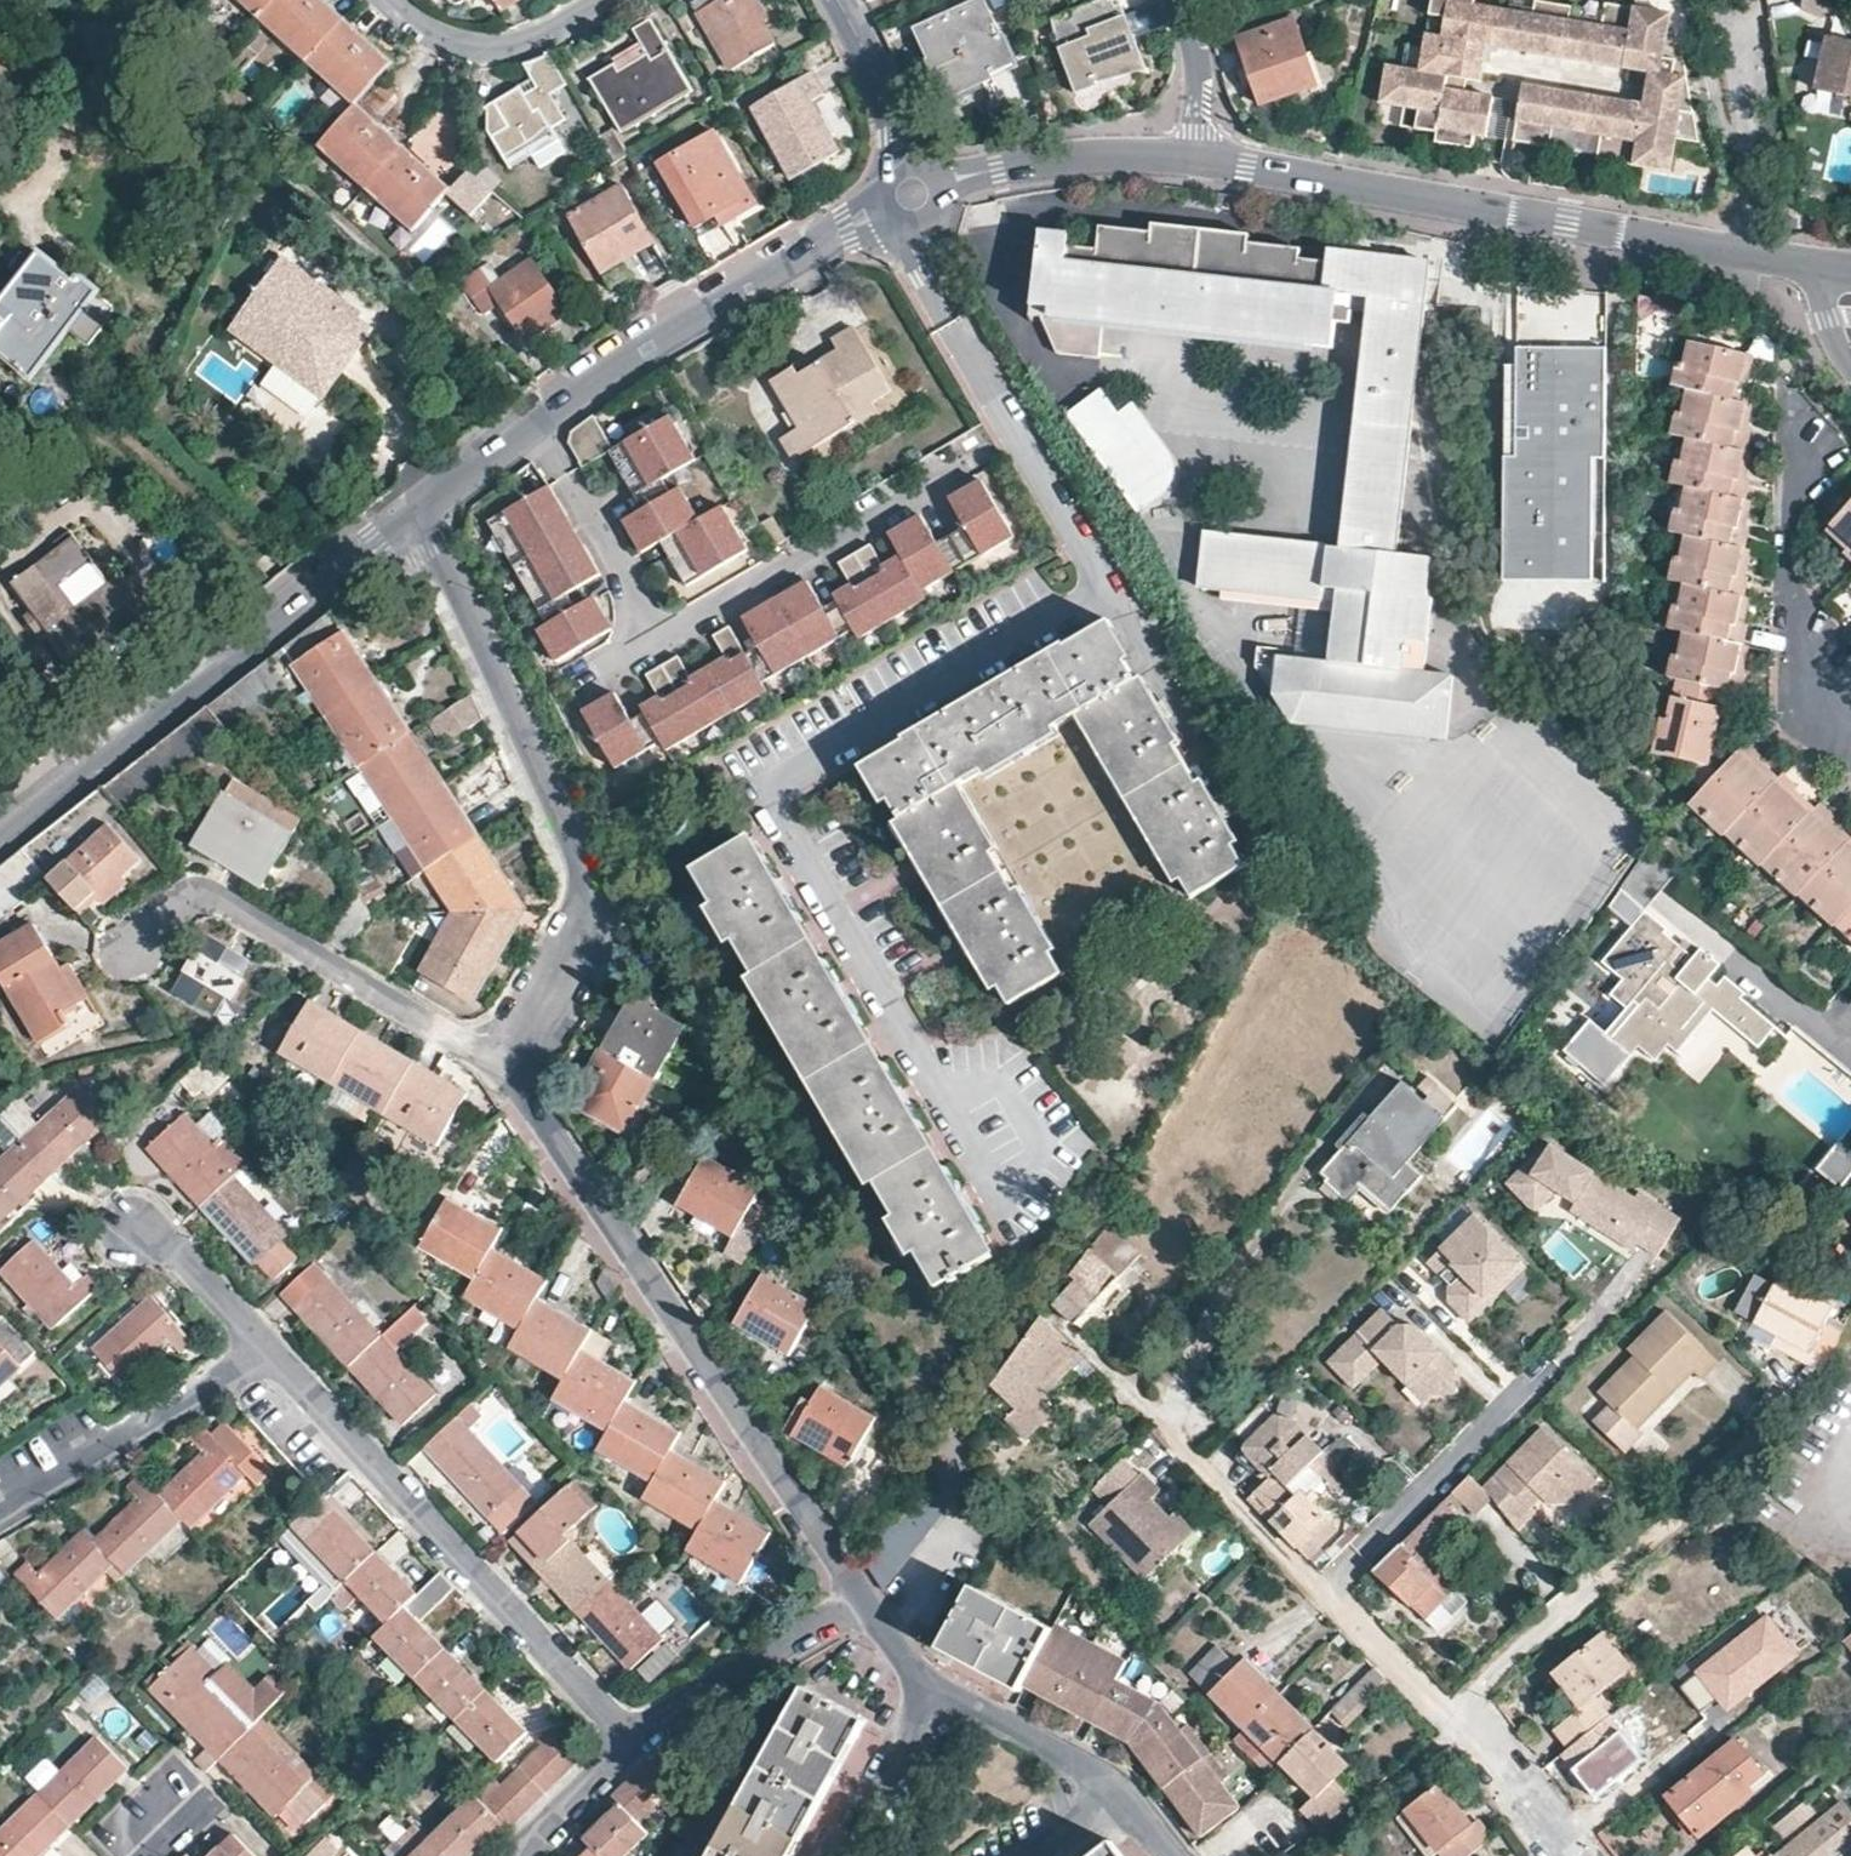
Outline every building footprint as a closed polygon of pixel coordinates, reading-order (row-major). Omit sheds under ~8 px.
[(258,19),(275,0),(237,0),(258,19)] [(258,19),(304,61),(343,16),(325,0),(275,0),(258,19)] [(502,9),(516,0),(497,0),(502,9)] [(696,9),(696,11),(730,69),(775,42),(753,7),(757,5),(754,0),(691,0),(696,9)] [(913,28),(946,96),(983,79),(982,77),(1013,61),(985,0),(973,0),(913,28)] [(1047,20),(1059,48),(1090,36),(1088,30),(1125,15),(1121,3),(1112,7),(1109,0),(1098,0),(1047,20)] [(1484,131),(1491,92),(1462,87),(1442,84),(1445,71),(1465,74),(1478,77),(1485,40),(1529,48),(1530,40),(1561,45),(1559,53),(1589,59),(1591,51),(1621,56),(1619,64),(1647,69),(1685,76),(1678,36),(1664,34),(1668,10),(1655,8),(1632,4),(1610,0),(1603,0),(1599,22),(1567,16),(1570,1),(1562,0),(1532,0),(1530,10),(1507,6),(1476,0),(1430,0),(1428,9),(1443,12),(1440,32),(1424,29),(1422,41),(1418,65),(1400,62),(1385,59),(1378,97),(1402,102),(1398,121),(1435,128),(1433,138),(1471,145),(1473,130),(1484,131)] [(1632,4),(1655,8),(1657,0),(1632,0),(1632,4)] [(1167,27),(1160,6),(1127,18),(1135,40),(1167,27)] [(1428,9),(1424,29),(1440,32),(1443,12),(1428,9)] [(1135,40),(1127,18),(1125,15),(1088,30),(1090,36),(1059,48),(1077,94),(1099,84),(1096,79),(1143,61),(1135,40)] [(391,61),(343,16),(304,61),(352,103),(355,100),(391,61)] [(615,62),(589,78),(622,131),(692,90),(650,17),(632,28),(640,41),(647,51),(618,69),(615,62)] [(1294,18),(1237,39),(1260,104),(1316,84),(1294,18)] [(1826,36),(1815,88),(1850,95),(1850,41),(1826,36)] [(1404,37),(1400,62),(1418,65),(1422,41),(1404,37)] [(1530,40),(1529,48),(1559,53),(1561,45),(1530,40)] [(647,51),(640,41),(613,58),(615,62),(618,69),(647,51)] [(1621,56),(1591,51),(1589,59),(1619,64),(1621,56)] [(570,89),(548,52),(534,58),(528,70),(539,87),(526,95),(520,85),(491,103),(491,134),(506,160),(529,146),(536,157),(543,170),(567,155),(554,132),(567,124),(553,99),(570,89)] [(1647,69),(1641,101),(1658,104),(1661,88),(1688,92),(1685,76),(1647,69)] [(811,71),(750,107),(791,178),(838,149),(809,101),(824,92),(811,71)] [(1462,87),(1465,74),(1445,71),(1442,84),(1462,87)] [(1666,169),(1673,136),(1696,140),(1688,92),(1661,88),(1658,104),(1641,101),(1617,97),(1610,103),(1602,101),(1603,94),(1559,87),(1558,93),(1550,92),(1545,84),(1521,80),(1511,136),(1542,142),(1545,122),(1571,127),(1598,132),(1594,151),(1593,156),(1629,163),(1666,169)] [(1559,87),(1545,84),(1550,92),(1558,93),(1559,87)] [(1511,96),(1491,92),(1484,131),(1504,135),(1511,96)] [(1617,97),(1603,94),(1602,101),(1610,103),(1617,97)] [(1374,117),(1398,121),(1402,102),(1378,97),(1374,117)] [(355,100),(352,103),(316,143),(363,186),(402,142),(355,100)] [(1545,122),(1542,142),(1568,146),(1571,127),(1545,122)] [(1598,132),(1571,127),(1568,146),(1594,151),(1598,132)] [(713,129),(657,161),(696,228),(716,215),(721,224),(757,203),(713,129)] [(1696,140),(1673,136),(1669,154),(1699,159),(1696,140)] [(458,192),(402,142),(363,186),(419,235),(452,198),(477,220),(483,213),(499,195),(475,173),(458,192)] [(529,146),(506,160),(513,171),(536,157),(529,146)] [(567,214),(601,272),(631,254),(654,240),(621,183),(567,214)] [(483,225),(489,218),(483,213),(477,220),(483,225)] [(1327,292),(1330,262),(1300,260),(1301,248),(1249,244),(1250,234),(1154,224),(1153,232),(1100,226),(1098,248),(1068,245),(1066,262),(1327,292)] [(1396,554),(1426,264),(1377,258),(1330,253),(1330,262),(1327,292),(1066,262),(1068,245),(1069,235),(1042,234),(1042,230),(1039,230),(1028,321),(1032,322),(1032,316),(1042,317),(1057,352),(1101,357),(1105,324),(1332,350),(1338,295),(1372,299),(1343,547),(1205,532),(1200,587),(1332,601),(1325,661),(1278,657),(1275,693),(1294,723),(1446,738),(1452,673),(1422,670),(1429,602),(1423,601),(1428,558),(1396,554)] [(1377,258),(1365,234),(1330,253),(1377,258)] [(0,301),(0,303),(57,349),(72,330),(89,344),(115,310),(96,295),(98,291),(75,273),(72,278),(40,251),(32,262),(23,255),(13,268),(22,274),(14,283),(0,301)] [(631,254),(601,272),(610,288),(634,274),(629,268),(636,264),(631,254)] [(283,256),(237,318),(327,386),(367,333),(340,314),(349,301),(323,282),(322,286),(283,256)] [(488,263),(455,285),(462,294),(467,291),(483,314),(502,301),(528,338),(566,310),(530,260),(499,281),(488,263)] [(364,312),(349,301),(340,314),(367,333),(373,326),(361,317),(364,312)] [(0,303),(0,352),(33,379),(50,357),(57,349),(0,303)] [(327,386),(237,318),(230,327),(321,394),(327,386)] [(1455,346),(1458,323),(1437,322),(1436,332),(1428,332),(1424,404),(1454,405),(1455,381),(1454,360),(1455,346)] [(770,377),(799,428),(810,422),(821,442),(871,413),(865,405),(890,390),(853,326),(828,340),(834,350),(808,365),(796,373),(791,364),(770,377)] [(1676,360),(1671,385),(1686,389),(1745,401),(1750,382),(1740,380),(1741,372),(1747,372),(1751,354),(1687,340),(1683,362),(1676,360)] [(1603,349),(1521,348),(1517,578),(1599,580),(1603,349)] [(803,357),(791,364),(796,373),(808,365),(803,357)] [(1171,445),(1128,384),(1108,398),(1103,390),(1068,415),(1098,460),(1129,504),(1137,514),(1161,497),(1165,494),(1169,491),(1172,487),(1174,481),(1177,475),(1178,469),(1177,462),(1176,457),(1175,452),(1171,445)] [(1750,401),(1745,401),(1686,389),(1683,411),(1676,409),(1671,434),(1686,437),(1745,450),(1750,429),(1738,428),(1741,419),(1747,420),(1750,401)] [(701,518),(682,486),(672,492),(664,478),(697,459),(672,415),(613,448),(594,414),(572,430),(570,441),(573,447),(576,445),(582,457),(580,458),(584,466),(611,451),(644,509),(625,519),(644,551),(662,541),(688,585),(750,549),(724,505),(701,518)] [(810,422),(799,428),(783,437),(794,457),(821,442),(810,422)] [(1749,450),(1745,450),(1686,437),(1682,460),(1675,458),(1671,481),(1685,484),(1743,496),(1748,476),(1738,474),(1740,466),(1746,467),(1749,450)] [(582,457),(576,445),(573,447),(580,458),(582,457)] [(762,683),(854,630),(859,639),(927,600),(922,591),(1015,538),(982,481),(950,499),(967,527),(938,544),(921,516),(889,534),(902,556),(884,567),(871,545),(839,563),(851,585),(834,595),(837,601),(824,609),(807,581),(743,618),(759,646),(746,654),(730,626),(714,635),(727,657),(692,677),(679,655),(647,673),(660,695),(642,706),(646,712),(632,720),(616,692),(591,706),(584,710),(616,767),(662,741),(667,749),(767,692),(762,683)] [(1748,497),(1743,496),(1685,484),(1681,506),(1673,505),(1668,530),(1684,533),(1744,545),(1748,524),(1738,523),(1740,513),(1745,515),(1748,497)] [(601,574),(550,485),(488,520),(547,623),(538,629),(556,661),(613,628),(595,596),(575,607),(567,593),(601,574)] [(1850,557),(1850,500),(1825,527),(1839,541),(1845,535),(1850,540),(1842,549),(1850,557)] [(773,516),(761,523),(774,547),(787,540),(773,516)] [(119,574),(81,524),(17,572),(37,599),(51,616),(84,658),(157,603),(128,567),(119,574)] [(1748,546),(1744,545),(1684,533),(1679,553),(1674,552),(1668,578),(1684,582),(1742,593),(1746,574),(1737,572),(1738,562),(1744,563),(1748,546)] [(1745,594),(1742,593),(1684,582),(1680,603),(1673,601),(1668,625),(1683,629),(1743,641),(1746,621),(1736,619),(1737,611),(1742,611),(1745,594)] [(1534,584),(1534,603),(1561,603),(1560,584),(1534,584)] [(51,616),(37,599),(31,604),(44,622),(51,616)] [(260,664),(208,705),(231,734),(305,686),(326,716),(377,683),(330,610),(260,664)] [(906,738),(869,760),(1010,1001),(1245,863),(1220,821),(1230,815),(1220,799),(1211,805),(1161,720),(1170,715),(1161,699),(1152,704),(1104,622),(1050,653),(1053,657),(1028,672),(1025,667),(1016,673),(1019,677),(995,691),(993,687),(976,696),(979,700),(955,715),(952,709),(942,715),(946,720),(921,735),(918,730),(907,736),(906,738)] [(1746,642),(1743,641),(1683,629),(1679,650),(1672,648),(1669,670),(1678,672),(1725,681),(1743,685),(1745,669),(1738,668),(1738,659),(1743,660),(1746,642)] [(1725,681),(1678,672),(1670,712),(1663,711),(1654,747),(1693,755),(1689,772),(1703,785),(1717,769),(1711,753),(1725,681)] [(326,716),(359,768),(410,734),(377,683),(326,716)] [(483,717),(471,691),(428,721),(442,743),(483,717)] [(231,734),(208,705),(199,712),(191,717),(216,745),(231,734)] [(183,723),(176,729),(202,757),(216,745),(191,717),(183,723)] [(169,735),(162,740),(187,768),(202,757),(176,729),(169,735)] [(392,818),(443,783),(410,734),(359,768),(392,818)] [(154,746),(147,751),(172,780),(187,768),(162,740),(154,746)] [(1717,769),(1703,785),(1687,802),(1722,834),(1724,832),(1775,777),(1761,765),(1757,770),(1750,764),(1759,754),(1742,741),(1717,769)] [(132,763),(157,792),(172,780),(147,751),(142,756),(138,759),(132,763)] [(496,758),(452,777),(465,807),(509,788),(496,758)] [(124,769),(117,775),(142,804),(157,792),(132,763),(124,769)] [(1775,777),(1724,832),(1760,865),(1762,863),(1812,808),(1797,796),(1793,800),(1787,794),(1795,785),(1779,772),(1775,777)] [(348,782),(370,817),(383,809),(361,774),(348,782)] [(109,781),(102,786),(125,812),(128,814),(142,804),(117,775),(109,781)] [(235,777),(193,847),(262,887),(303,817),(235,777)] [(392,818),(426,868),(476,835),(443,783),(392,818)] [(125,812),(102,786),(92,794),(87,798),(82,802),(106,829),(111,825),(125,812)] [(62,818),(87,846),(106,829),(82,802),(72,810),(62,818)] [(1812,808),(1762,863),(1796,895),(1799,893),(1848,839),(1835,827),(1831,832),(1825,826),(1833,817),(1817,803),(1812,808)] [(52,826),(42,833),(67,863),(87,846),(62,818),(52,826)] [(67,863),(49,880),(74,908),(88,894),(93,900),(94,901),(98,897),(122,875),(141,858),(111,825),(106,829),(87,846),(67,863)] [(42,833),(21,850),(30,859),(49,880),(67,863),(42,833)] [(476,835),(426,868),(455,913),(473,912),(525,909),(476,835)] [(746,837),(692,868),(938,1287),(953,1278),(956,1283),(963,1279),(960,1274),(967,1269),(970,1274),(976,1270),(973,1266),(991,1256),(964,1209),(971,1205),(961,1190),(954,1194),(903,1105),(910,1100),(901,1086),(893,1090),(843,1001),(849,998),(841,983),(834,987),(782,898),(789,894),(779,879),(773,883),(746,837)] [(1799,893),(1833,925),(1836,922),(1850,906),(1850,837),(1848,839),(1799,893)] [(12,857),(7,861),(15,871),(33,892),(49,880),(30,859),(21,850),(14,856),(12,857)] [(1653,916),(1677,888),(1651,865),(1627,893),(1641,905),(1653,916)] [(426,868),(404,883),(422,913),(455,913),(426,868)] [(122,875),(98,897),(104,904),(129,881),(122,875)] [(4,915),(18,904),(9,893),(0,883),(0,882),(0,910),(4,915)] [(88,894),(74,908),(79,913),(93,900),(88,894)] [(1652,922),(1655,918),(1653,916),(1641,905),(1637,909),(1652,922)] [(1836,922),(1850,937),(1850,906),(1836,922)] [(471,1000),(525,909),(473,912),(455,913),(422,969),(471,1000)] [(1701,977),(1704,974),(1716,960),(1709,953),(1709,949),(1705,950),(1697,943),(1688,953),(1676,968),(1662,955),(1657,961),(1642,948),(1659,928),(1662,924),(1655,918),(1652,922),(1637,909),(1596,956),(1612,970),(1614,968),(1619,972),(1616,974),(1603,989),(1620,1004),(1627,996),(1633,1000),(1604,1033),(1620,1048),(1628,1038),(1632,1042),(1648,1057),(1655,1049),(1652,1046),(1660,1036),(1663,1039),(1667,1042),(1674,1034),(1678,1038),(1685,1029),(1679,1025),(1701,1000),(1707,1004),(1752,1044),(1760,1034),(1757,1031),(1766,1020),(1736,994),(1732,991),(1737,986),(1720,971),(1712,981),(1709,984),(1701,977)] [(385,976),(409,991),(422,969),(455,913),(422,913),(384,976),(385,976)] [(0,943),(0,975),(39,1041),(70,1022),(64,1012),(80,1002),(60,967),(34,923),(0,943)] [(1662,955),(1674,941),(1659,928),(1642,948),(1657,961),(1662,955)] [(238,975),(246,961),(208,938),(199,952),(197,950),(185,971),(187,972),(176,991),(214,1014),(225,996),(232,1000),(245,979),(238,975)] [(1676,968),(1688,953),(1674,941),(1662,955),(1676,968)] [(69,962),(60,967),(80,1002),(89,997),(69,962)] [(1712,981),(1704,974),(1701,977),(1709,984),(1712,981)] [(1603,989),(1601,992),(1618,1006),(1620,1004),(1603,989)] [(631,995),(601,1049),(655,1079),(667,1057),(685,1026),(631,995)] [(278,1051),(330,1082),(362,1029),(309,998),(278,1051)] [(1685,1029),(1707,1004),(1701,1000),(1679,1025),(1685,1029)] [(1760,1034),(1770,1023),(1766,1020),(1757,1031),(1760,1034)] [(362,1029),(330,1082),(382,1113),(414,1060),(362,1029)] [(1670,1045),(1678,1038),(1674,1034),(1667,1042),(1670,1045)] [(1655,1049),(1663,1039),(1660,1036),(1652,1046),(1655,1049)] [(1623,1051),(1632,1042),(1628,1038),(1620,1048),(1623,1051)] [(655,1079),(601,1049),(571,1102),(624,1132),(655,1079)] [(684,1067),(667,1057),(655,1079),(671,1089),(684,1067)] [(414,1060),(382,1113),(437,1145),(467,1091),(414,1060)] [(80,1086),(69,1073),(27,1112),(39,1124),(80,1086)] [(0,1110),(0,1113),(23,1138),(53,1170),(113,1116),(83,1084),(80,1086),(39,1124),(27,1112),(14,1097),(8,1102),(0,1110)] [(1358,1188),(1373,1201),(1385,1187),(1401,1202),(1422,1179),(1406,1164),(1442,1123),(1398,1084),(1318,1175),(1347,1201),(1358,1188)] [(184,1111),(179,1116),(210,1149),(222,1137),(230,1130),(210,1108),(196,1121),(184,1111)] [(23,1138),(0,1113),(0,1141),(9,1151),(0,1159),(0,1219),(53,1170),(23,1138)] [(234,1173),(245,1163),(240,1158),(229,1170),(210,1149),(179,1116),(147,1146),(201,1204),(234,1173)] [(1850,1191),(1850,1189),(1850,1127),(1823,1176),(1850,1191)] [(229,1170),(240,1158),(222,1137),(210,1149),(229,1170)] [(1543,1148),(1507,1184),(1528,1206),(1538,1196),(1546,1204),(1558,1192),(1577,1205),(1619,1234),(1624,1226),(1643,1239),(1638,1246),(1658,1260),(1683,1223),(1642,1194),(1638,1201),(1555,1144),(1549,1152),(1543,1148)] [(704,1162),(678,1207),(734,1240),(759,1195),(704,1162)] [(288,1233),(234,1173),(201,1204),(256,1263),(288,1233)] [(1385,1187),(1373,1201),(1389,1215),(1401,1202),(1385,1187)] [(1133,1192),(1126,1199),(1131,1206),(1140,1199),(1133,1192)] [(493,1247),(503,1227),(446,1194),(418,1245),(474,1279),(493,1247)] [(1528,1206),(1536,1214),(1546,1204),(1538,1196),(1528,1206)] [(1619,1234),(1577,1205),(1571,1213),(1632,1254),(1638,1246),(1643,1239),(1624,1226),(1619,1234)] [(1075,1277),(1052,1303),(1074,1325),(1075,1323),(1135,1259),(1141,1265),(1157,1248),(1118,1211),(1083,1252),(1070,1273),(1075,1277)] [(1825,1218),(1819,1212),(1812,1218),(1818,1225),(1825,1218)] [(1450,1302),(1465,1318),(1505,1279),(1511,1285),(1528,1268),(1476,1216),(1428,1263),(1443,1278),(1448,1274),(1456,1282),(1452,1287),(1450,1289),(1450,1302)] [(33,1237),(0,1267),(55,1326),(101,1284),(89,1271),(76,1284),(33,1237)] [(493,1247),(474,1279),(464,1299),(519,1330),(538,1298),(549,1279),(493,1247)] [(350,1364),(383,1334),(313,1258),(280,1289),(350,1364)] [(1833,1309),(1780,1280),(1778,1285),(1755,1273),(1734,1311),(1778,1335),(1807,1352),(1802,1360),(1822,1371),(1842,1333),(1825,1325),(1830,1316),(1833,1309)] [(762,1274),(734,1326),(790,1358),(819,1307),(762,1274)] [(1443,1278),(1452,1287),(1456,1282),(1448,1274),(1443,1278)] [(1471,1324),(1511,1285),(1505,1279),(1465,1318),(1471,1324)] [(153,1293),(93,1349),(124,1381),(169,1339),(180,1352),(195,1338),(153,1293)] [(595,1329),(538,1298),(519,1330),(509,1350),(566,1381),(583,1349),(595,1329)] [(429,1320),(414,1304),(383,1334),(397,1350),(429,1320)] [(1382,1309),(1328,1362),(1349,1384),(1362,1370),(1368,1376),(1384,1360),(1408,1385),(1417,1376),(1434,1394),(1457,1395),(1457,1368),(1426,1336),(1417,1344),(1399,1326),(1382,1309)] [(1720,1363),(1670,1312),(1632,1349),(1637,1355),(1601,1391),(1612,1402),(1597,1416),(1629,1448),(1643,1434),(1638,1429),(1675,1394),(1669,1387),(1692,1364),(1699,1371),(1705,1378),(1720,1363)] [(1095,1367),(1039,1314),(990,1384),(1014,1408),(999,1425),(1019,1445),(1056,1407),(1042,1394),(1036,1388),(1064,1360),(1070,1366),(1084,1379),(1095,1367)] [(20,1388),(8,1375),(34,1351),(0,1315),(0,1407),(20,1388)] [(1846,1325),(1832,1318),(1830,1316),(1825,1325),(1842,1333),(1846,1325)] [(1417,1344),(1426,1336),(1416,1326),(1399,1326),(1417,1344)] [(397,1350),(383,1334),(350,1364),(404,1423),(436,1393),(397,1350)] [(1807,1352),(1778,1335),(1773,1343),(1802,1360),(1807,1352)] [(636,1380),(583,1349),(566,1381),(555,1401),(608,1431),(625,1401),(636,1380)] [(1042,1394),(1070,1366),(1064,1360),(1036,1388),(1042,1394)] [(1699,1371),(1692,1364),(1669,1387),(1675,1394),(1699,1371)] [(1349,1384),(1354,1389),(1368,1376),(1362,1370),(1349,1384)] [(1417,1376),(1408,1385),(1425,1402),(1434,1394),(1417,1376)] [(851,1460),(876,1420),(820,1386),(812,1401),(806,1397),(784,1433),(846,1470),(825,1505),(847,1536),(880,1482),(851,1465),(854,1461),(851,1460)] [(682,1432),(625,1401),(608,1431),(597,1451),(654,1483),(671,1451),(682,1432)] [(1329,1486),(1310,1465),(1322,1454),(1307,1438),(1301,1439),(1293,1421),(1276,1414),(1262,1401),(1234,1428),(1245,1440),(1244,1443),(1245,1448),(1257,1461),(1251,1467),(1266,1481),(1249,1497),(1281,1530),(1295,1544),(1326,1515),(1313,1502),(1329,1486)] [(482,1417),(470,1404),(458,1415),(470,1428),(482,1417)] [(470,1428),(458,1415),(425,1445),(492,1517),(525,1486),(470,1428)] [(1325,1451),(1293,1421),(1301,1439),(1307,1438),(1322,1454),(1325,1451)] [(161,1494),(184,1517),(192,1526),(248,1472),(257,1482),(269,1469),(223,1422),(213,1434),(204,1425),(192,1438),(205,1451),(161,1494)] [(1545,1429),(1486,1486),(1493,1493),(1520,1529),(1538,1512),(1520,1495),(1532,1484),(1552,1504),(1577,1505),(1599,1482),(1545,1429)] [(933,1448),(921,1465),(927,1476),(863,1560),(871,1573),(878,1584),(883,1590),(968,1481),(960,1473),(933,1448)] [(726,1481),(671,1451),(654,1483),(644,1500),(699,1532),(716,1501),(726,1481)] [(1104,1508),(1140,1475),(1126,1459),(1089,1492),(1104,1508)] [(93,1540),(114,1561),(126,1573),(184,1517),(161,1494),(140,1472),(126,1484),(138,1496),(93,1540)] [(1162,1525),(1169,1519),(1150,1499),(1158,1491),(1142,1474),(1090,1524),(1144,1583),(1182,1546),(1162,1525)] [(1469,1474),(1452,1491),(1465,1504),(1474,1512),(1492,1495),(1469,1474)] [(592,1506),(567,1479),(516,1527),(531,1543),(523,1551),(577,1609),(611,1579),(565,1530),(592,1506)] [(1465,1504),(1452,1491),(1443,1500),(1448,1506),(1452,1501),(1457,1506),(1452,1510),(1455,1514),(1465,1504)] [(377,1550),(323,1494),(294,1522),(343,1573),(329,1586),(335,1592),(377,1550)] [(1451,1560),(1429,1538),(1455,1514),(1452,1510),(1457,1506),(1452,1501),(1448,1506),(1443,1500),(1415,1528),(1377,1566),(1375,1568),(1396,1586),(1437,1629),(1466,1601),(1437,1573),(1451,1560)] [(771,1531),(716,1501),(699,1532),(688,1552),(743,1582),(771,1531)] [(1174,1513),(1169,1519),(1162,1525),(1182,1546),(1194,1534),(1174,1513)] [(1295,1544),(1307,1556),(1337,1527),(1326,1515),(1295,1544)] [(93,1540),(82,1527),(39,1570),(28,1558),(13,1573),(57,1617),(114,1561),(93,1540)] [(531,1543),(516,1527),(508,1534),(523,1551),(531,1543)] [(419,1593),(377,1550),(335,1592),(333,1593),(346,1606),(360,1592),(389,1622),(419,1593)] [(459,1635),(434,1608),(457,1585),(443,1569),(419,1593),(389,1622),(430,1664),(447,1648),(459,1635)] [(641,1611),(611,1579),(577,1609),(632,1668),(666,1637),(660,1631),(641,1611)] [(936,1647),(1018,1692),(1021,1685),(1026,1676),(1051,1629),(969,1586),(936,1647)] [(676,1616),(657,1596),(641,1611),(660,1631),(676,1616)] [(1768,1616),(1679,1688),(1698,1712),(1715,1698),(1727,1712),(1799,1654),(1768,1616)] [(1090,1641),(1055,1622),(1051,1629),(1026,1676),(1040,1683),(1035,1692),(1057,1704),(1078,1715),(1083,1706),(1097,1714),(1115,1678),(1126,1660),(1090,1641)] [(1552,1727),(1568,1746),(1596,1723),(1615,1708),(1600,1689),(1638,1659),(1608,1623),(1552,1669),(1554,1671),(1581,1703),(1573,1710),(1552,1727)] [(1842,1641),(1850,1652),(1850,1635),(1842,1641)] [(265,1713),(286,1691),(270,1675),(255,1690),(227,1662),(219,1671),(186,1638),(171,1653),(176,1658),(159,1675),(154,1670),(144,1680),(208,1745),(195,1758),(200,1763),(207,1770),(220,1757),(251,1726),(265,1713)] [(1194,1675),(1245,1725),(1277,1693),(1278,1693),(1264,1679),(1257,1686),(1247,1676),(1217,1643),(1208,1651),(1213,1656),(1194,1675)] [(417,1676),(458,1718),(488,1690),(447,1648),(430,1664),(417,1676)] [(1387,1681),(1374,1665),(1330,1709),(1343,1724),(1387,1681)] [(1257,1686),(1264,1679),(1254,1670),(1247,1676),(1257,1686)] [(1581,1703),(1554,1671),(1546,1678),(1573,1710),(1581,1703)] [(79,1691),(90,1705),(109,1688),(98,1675),(79,1691)] [(1021,1685),(1035,1692),(1040,1683),(1026,1676),(1021,1685)] [(1210,1751),(1188,1723),(1181,1728),(1159,1701),(1115,1678),(1097,1714),(1112,1722),(1107,1730),(1129,1742),(1154,1774),(1162,1768),(1172,1781),(1203,1757),(1210,1751)] [(754,1772),(817,1806),(843,1760),(865,1721),(802,1686),(754,1772)] [(488,1690),(458,1718),(499,1760),(528,1732),(488,1690)] [(1291,1707),(1278,1693),(1277,1693),(1245,1725),(1229,1740),(1250,1761),(1265,1745),(1279,1759),(1280,1760),(1305,1734),(1293,1722),(1285,1714),(1291,1707)] [(1092,1722),(1097,1714),(1083,1706),(1078,1715),(1092,1722)] [(1300,1716),(1291,1707),(1285,1714),(1293,1722),(1300,1716)] [(1596,1723),(1568,1746),(1559,1752),(1596,1796),(1649,1752),(1615,1708),(1596,1723)] [(340,1790),(265,1713),(251,1726),(327,1804),(340,1790)] [(1097,1714),(1092,1722),(1107,1730),(1112,1722),(1097,1714)] [(1321,1717),(1311,1728),(1327,1744),(1338,1733),(1321,1717)] [(251,1726),(220,1757),(278,1815),(289,1805),(307,1823),(327,1804),(251,1726)] [(579,1760),(584,1756),(557,1728),(545,1740),(572,1768),(579,1760)] [(1327,1744),(1311,1728),(1305,1734),(1280,1760),(1311,1793),(1295,1808),(1303,1816),(1314,1828),(1332,1814),(1368,1787),(1347,1764),(1360,1751),(1341,1731),(1338,1733),(1327,1744)] [(97,1735),(40,1792),(72,1823),(128,1767),(97,1735)] [(1738,1738),(1665,1796),(1698,1836),(1754,1792),(1749,1787),(1766,1773),(1738,1738)] [(572,1768),(545,1740),(532,1752),(559,1780),(567,1773),(572,1768)] [(1279,1759),(1265,1745),(1250,1761),(1263,1774),(1279,1759)] [(554,1785),(559,1780),(532,1752),(520,1764),(547,1792),(554,1785)] [(1241,1806),(1203,1757),(1172,1781),(1164,1787),(1203,1835),(1215,1826),(1217,1828),(1221,1825),(1219,1822),(1241,1806)] [(547,1792),(520,1764),(507,1776),(534,1805),(542,1797),(547,1792)] [(1437,1782),(1426,1767),(1393,1793),(1442,1855),(1465,1855),(1492,1835),(1480,1819),(1472,1825),(1461,1811),(1450,1797),(1457,1792),(1445,1776),(1437,1782)] [(1172,1781),(1162,1768),(1154,1774),(1164,1787),(1172,1781)] [(653,1805),(663,1795),(638,1770),(632,1776),(625,1783),(651,1808),(653,1805)] [(714,1844),(737,1855),(789,1855),(798,1840),(817,1806),(754,1772),(714,1844)] [(529,1810),(534,1805),(507,1776),(494,1788),(521,1818),(529,1810)] [(619,1789),(612,1796),(621,1805),(637,1821),(651,1808),(625,1783),(619,1789)] [(1268,1787),(1244,1814),(1283,1848),(1307,1822),(1268,1787)] [(505,1823),(511,1829),(517,1823),(521,1818),(494,1788),(482,1800),(505,1823)] [(40,1792),(0,1832),(0,1855),(39,1855),(72,1823),(40,1792)] [(1467,1806),(1457,1792),(1450,1797),(1461,1811),(1467,1806)] [(435,1836),(455,1855),(472,1855),(484,1844),(505,1823),(482,1800),(477,1794),(435,1836)] [(1788,1843),(1817,1817),(1803,1802),(1775,1828),(1788,1843)] [(1776,1855),(1850,1855),(1850,1817),(1839,1803),(1776,1855)] [(651,1808),(637,1821),(621,1805),(605,1821),(586,1840),(594,1847),(602,1855),(622,1855),(646,1832),(649,1836),(666,1818),(653,1805),(651,1808)] [(235,1833),(211,1855),(258,1855),(235,1833)] [(435,1836),(414,1855),(455,1855),(435,1836)] [(1109,1841),(1105,1844),(1089,1855),(1121,1855),(1109,1841)] [(707,1855),(737,1855),(714,1844),(707,1855)] [(1311,1855),(1312,1855),(1337,1855),(1327,1844),(1311,1855)] [(594,1847),(585,1855),(602,1855),(594,1847)]
